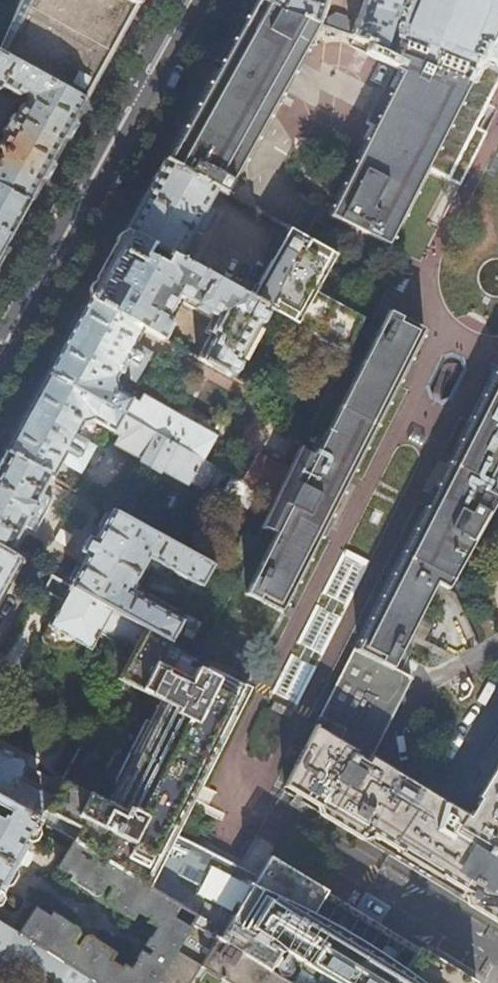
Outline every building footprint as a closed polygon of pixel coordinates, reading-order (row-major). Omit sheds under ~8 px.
[(0,42),(0,52),(84,101),(109,55),(137,4),(129,0),(18,0),(0,42)] [(18,0),(0,0),(0,42),(18,0)] [(282,11),(261,0),(252,0),(247,9),(236,29),(191,110),(164,159),(216,188),(219,190),(300,44),(312,22),(282,11)] [(282,11),(286,0),(261,0),(282,11)] [(282,11),(312,22),(320,25),(328,0),(286,0),(282,11)] [(352,37),(383,48),(397,0),(363,0),(352,37)] [(383,48),(474,82),(497,33),(497,0),(397,0),(383,48)] [(328,28),(346,35),(349,26),(330,20),(328,28)] [(474,82),(383,48),(352,37),(347,35),(345,43),(374,57),(404,70),(394,90),(329,212),(363,230),(387,243),(427,168),(447,178),(497,82),(497,33),(474,82)] [(0,52),(0,85),(17,96),(26,94),(28,102),(20,104),(14,116),(11,114),(2,130),(4,131),(3,133),(4,134),(0,141),(0,146),(2,149),(0,153),(0,186),(28,202),(56,151),(84,101),(0,52)] [(216,188),(164,159),(145,194),(125,230),(152,244),(169,254),(188,265),(191,259),(181,253),(194,229),(201,232),(204,231),(215,211),(213,207),(207,204),(216,188)] [(0,186),(0,252),(15,225),(28,202),(0,186)] [(265,269),(219,244),(205,270),(250,295),(249,298),(266,307),(345,351),(360,318),(308,289),(329,250),(314,242),(275,221),(268,240),(265,248),(265,251),(266,254),(268,257),(271,258),(265,269)] [(146,255),(152,244),(125,230),(109,258),(88,297),(143,327),(164,338),(171,324),(169,319),(165,317),(176,296),(181,298),(182,302),(210,319),(203,332),(208,335),(197,356),(229,374),(266,307),(249,298),(188,265),(169,254),(163,265),(146,255)] [(205,270),(219,244),(210,239),(195,265),(205,270)] [(143,327),(88,297),(69,331),(46,373),(202,459),(215,435),(143,395),(138,402),(116,390),(113,380),(117,373),(134,383),(152,352),(135,342),(143,327)] [(300,447),(290,468),(275,499),(263,525),(276,532),(245,593),(283,611),(425,328),(388,308),(315,455),(300,447)] [(354,649),(391,669),(410,632),(421,611),(436,583),(447,589),(497,495),(497,489),(484,483),(497,456),(497,368),(354,649)] [(53,477),(61,462),(76,470),(81,472),(89,457),(84,455),(90,443),(75,435),(82,423),(91,420),(113,432),(114,431),(119,434),(115,443),(142,458),(142,460),(159,470),(160,468),(188,483),(189,481),(203,488),(215,466),(202,459),(46,373),(23,414),(3,450),(50,475),(53,477)] [(3,450),(0,457),(0,548),(7,552),(23,524),(34,530),(52,499),(40,492),(50,475),(3,450)] [(275,499),(290,468),(258,451),(242,481),(275,499)] [(86,556),(69,586),(120,614),(146,628),(169,641),(171,640),(176,638),(179,634),(180,629),(180,627),(179,624),(181,620),(127,590),(128,589),(130,590),(135,580),(141,583),(148,570),(143,567),(147,559),(146,557),(147,555),(200,586),(202,584),(206,582),(210,578),(212,573),(211,568),(212,565),(111,509),(92,545),(87,542),(83,543),(80,549),(81,553),(86,556)] [(301,705),(366,557),(340,546),(276,694),(301,705)] [(0,548),(0,596),(20,559),(7,552),(0,548)] [(304,593),(319,600),(337,558),(322,551),(304,593)] [(120,614),(69,586),(50,576),(43,590),(60,600),(40,635),(42,641),(53,647),(59,646),(60,645),(66,648),(73,646),(76,641),(90,648),(103,625),(112,629),(120,614)] [(436,618),(421,611),(410,632),(425,640),(436,618)] [(193,923),(218,939),(258,876),(171,833),(245,688),(204,667),(202,671),(194,667),(189,679),(158,664),(169,641),(146,628),(117,680),(161,702),(109,804),(62,780),(51,800),(44,813),(78,830),(71,841),(196,917),(193,923)] [(123,636),(129,639),(133,633),(127,629),(123,636)] [(476,799),(486,805),(469,834),(460,828),(467,816),(447,805),(445,805),(390,771),(390,770),(371,758),(412,679),(391,669),(354,649),(284,785),(309,801),(318,806),(319,814),(360,838),(370,836),(372,833),(391,845),(399,849),(399,851),(442,877),(444,877),(469,893),(467,897),(471,906),(497,922),(497,763),(476,799)] [(40,822),(44,813),(51,800),(17,780),(26,763),(0,749),(0,800),(40,822)] [(40,822),(0,800),(0,808),(8,812),(5,817),(2,815),(0,818),(0,891),(40,822)] [(71,841),(55,868),(69,877),(67,880),(88,894),(87,894),(108,908),(109,906),(130,919),(135,911),(148,919),(145,924),(155,930),(148,941),(146,941),(135,959),(136,960),(129,970),(121,965),(118,969),(107,961),(111,953),(91,940),(91,939),(70,925),(69,926),(47,917),(33,908),(17,932),(70,966),(95,982),(155,982),(193,923),(196,917),(71,841)] [(258,876),(218,939),(268,969),(270,970),(283,951),(335,982),(476,982),(477,982),(447,963),(408,939),(400,952),(387,944),(379,956),(313,916),(328,892),(329,891),(271,857),(258,876)] [(387,927),(328,892),(313,916),(379,956),(387,944),(400,952),(408,939),(387,927)] [(10,928),(14,921),(0,913),(0,921),(10,928)] [(26,968),(32,960),(61,980),(70,966),(17,932),(10,928),(0,921),(0,951),(26,968)] [(193,923),(155,982),(192,982),(202,967),(228,982),(259,982),(268,969),(218,939),(193,923)] [(70,966),(61,980),(59,982),(95,982),(70,966)]
